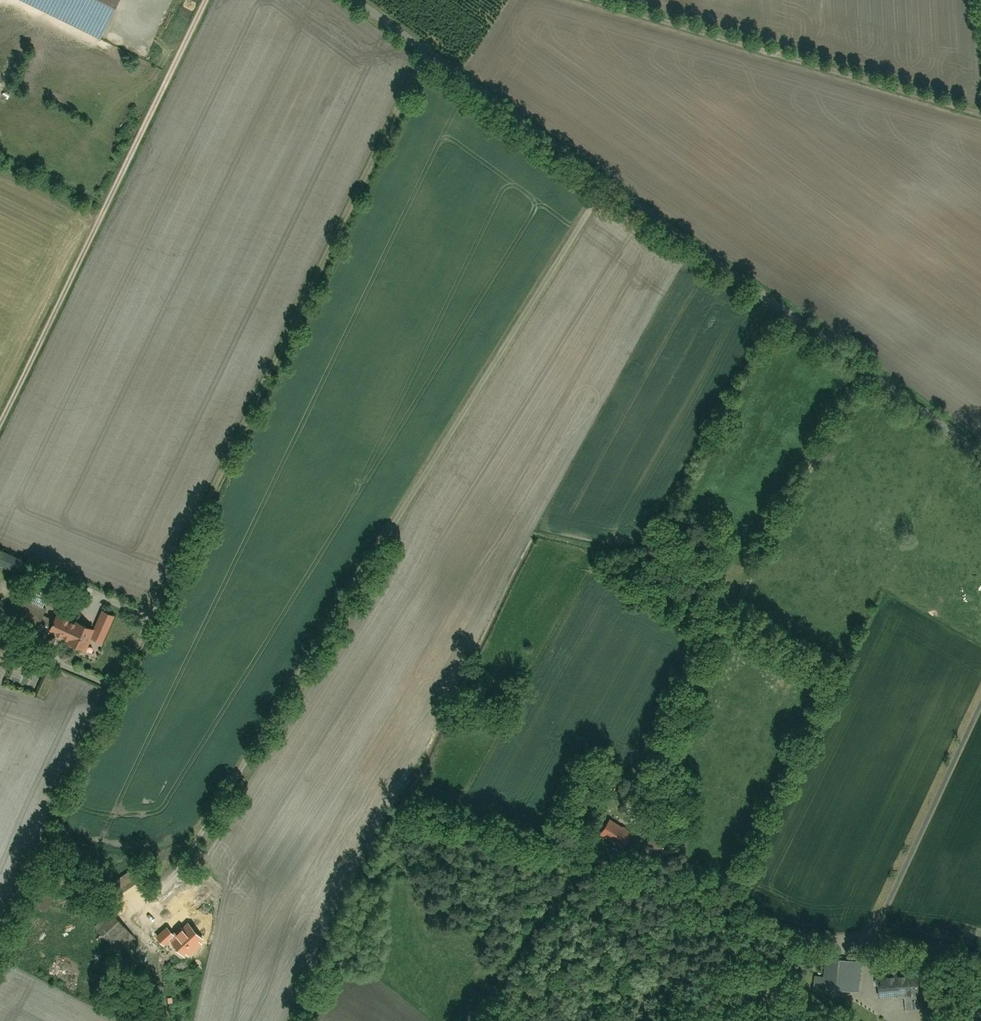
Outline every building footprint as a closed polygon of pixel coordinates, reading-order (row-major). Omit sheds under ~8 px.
[(105,36),(122,0),(29,0),(105,36)] [(0,552),(0,576),(10,581),(21,561),(1,550),(0,552)] [(19,595),(9,616),(37,629),(44,615),(47,608),(19,595)] [(88,641),(89,642),(95,629),(77,621),(76,623),(57,614),(55,619),(44,615),(37,629),(49,634),(50,630),(70,639),(69,641),(85,648),(88,641)] [(648,805),(640,815),(651,824),(659,814),(648,805)] [(614,818),(603,837),(625,851),(637,832),(614,818)] [(657,833),(647,846),(665,859),(674,846),(657,833)] [(152,908),(137,921),(159,947),(174,934),(152,908)] [(116,912),(97,928),(117,953),(136,937),(116,912)] [(820,957),(819,991),(860,992),(861,958),(820,957)] [(882,962),(879,990),(916,995),(919,967),(882,962)]
